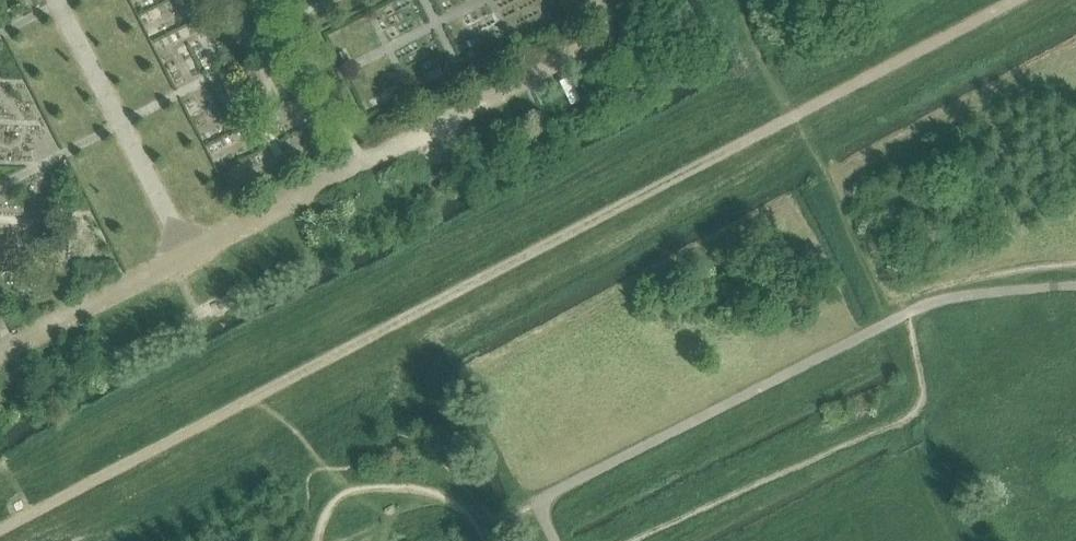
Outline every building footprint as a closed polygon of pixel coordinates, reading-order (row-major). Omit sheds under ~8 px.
[(325,197),(312,203),(319,216),(331,210),(325,197)]
